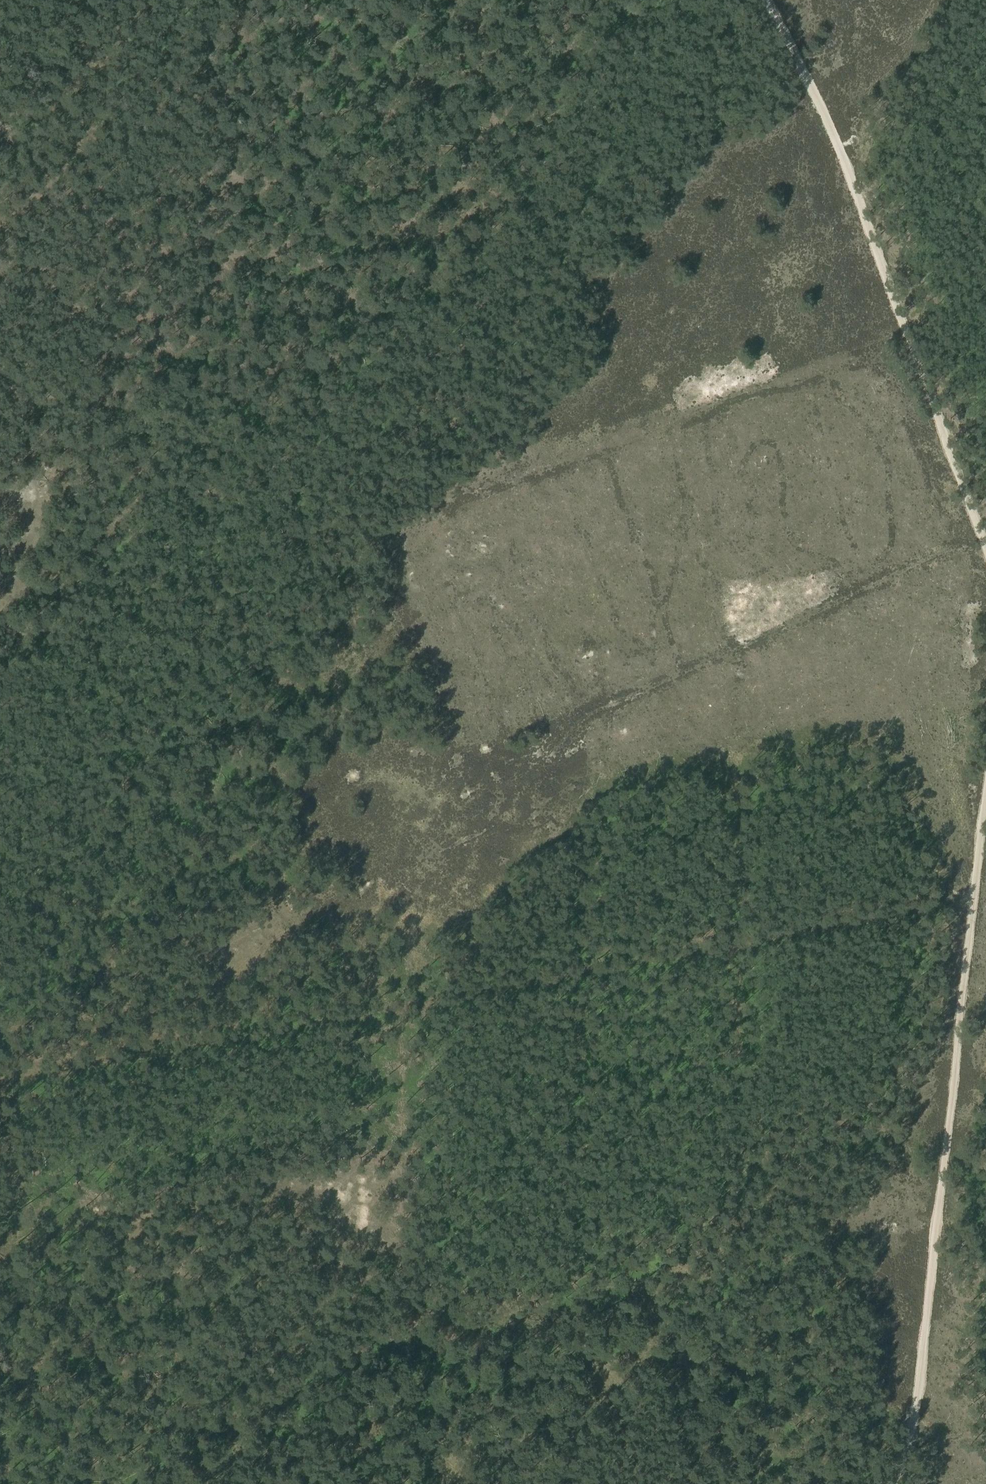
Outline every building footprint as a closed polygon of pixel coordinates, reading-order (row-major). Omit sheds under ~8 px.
[(339,771),(345,778),(356,770),(349,762),(339,771)]
